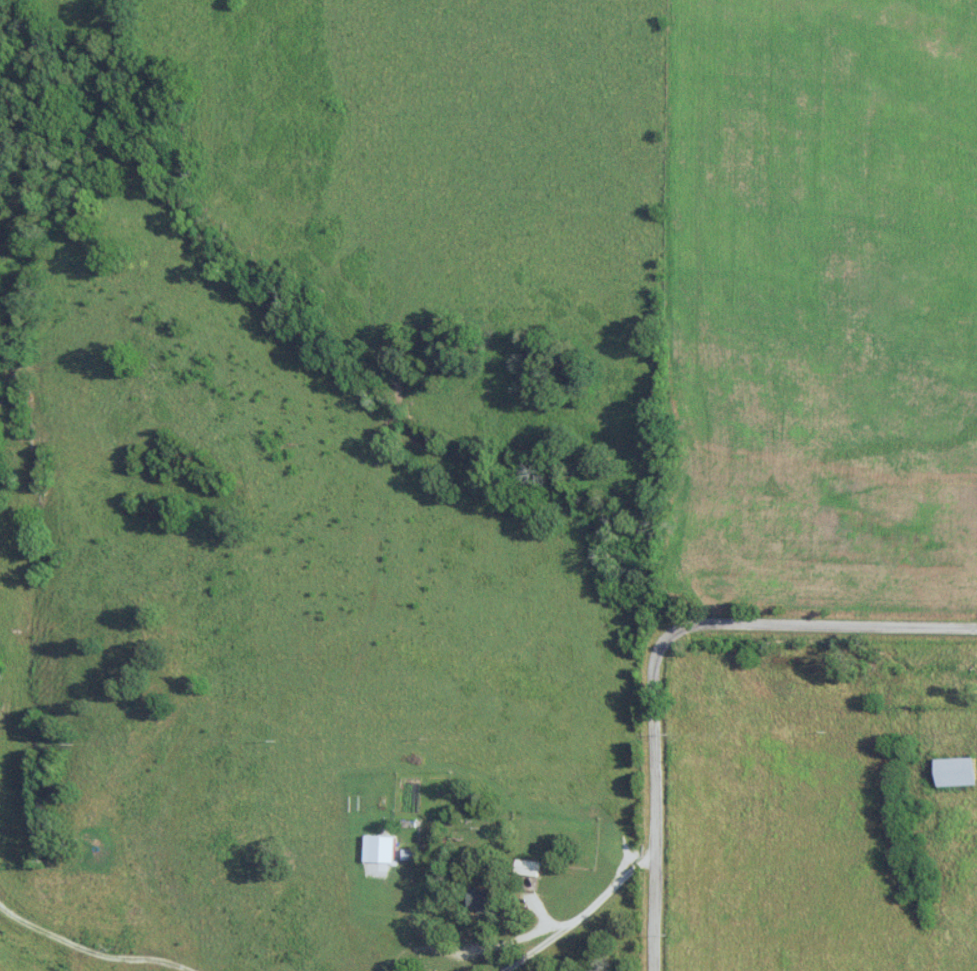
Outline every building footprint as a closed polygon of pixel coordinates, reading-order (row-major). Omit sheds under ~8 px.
[(932,758),(932,786),(972,785),(971,758),(932,758)] [(505,892),(479,886),(474,906),(500,912),(505,892)]
